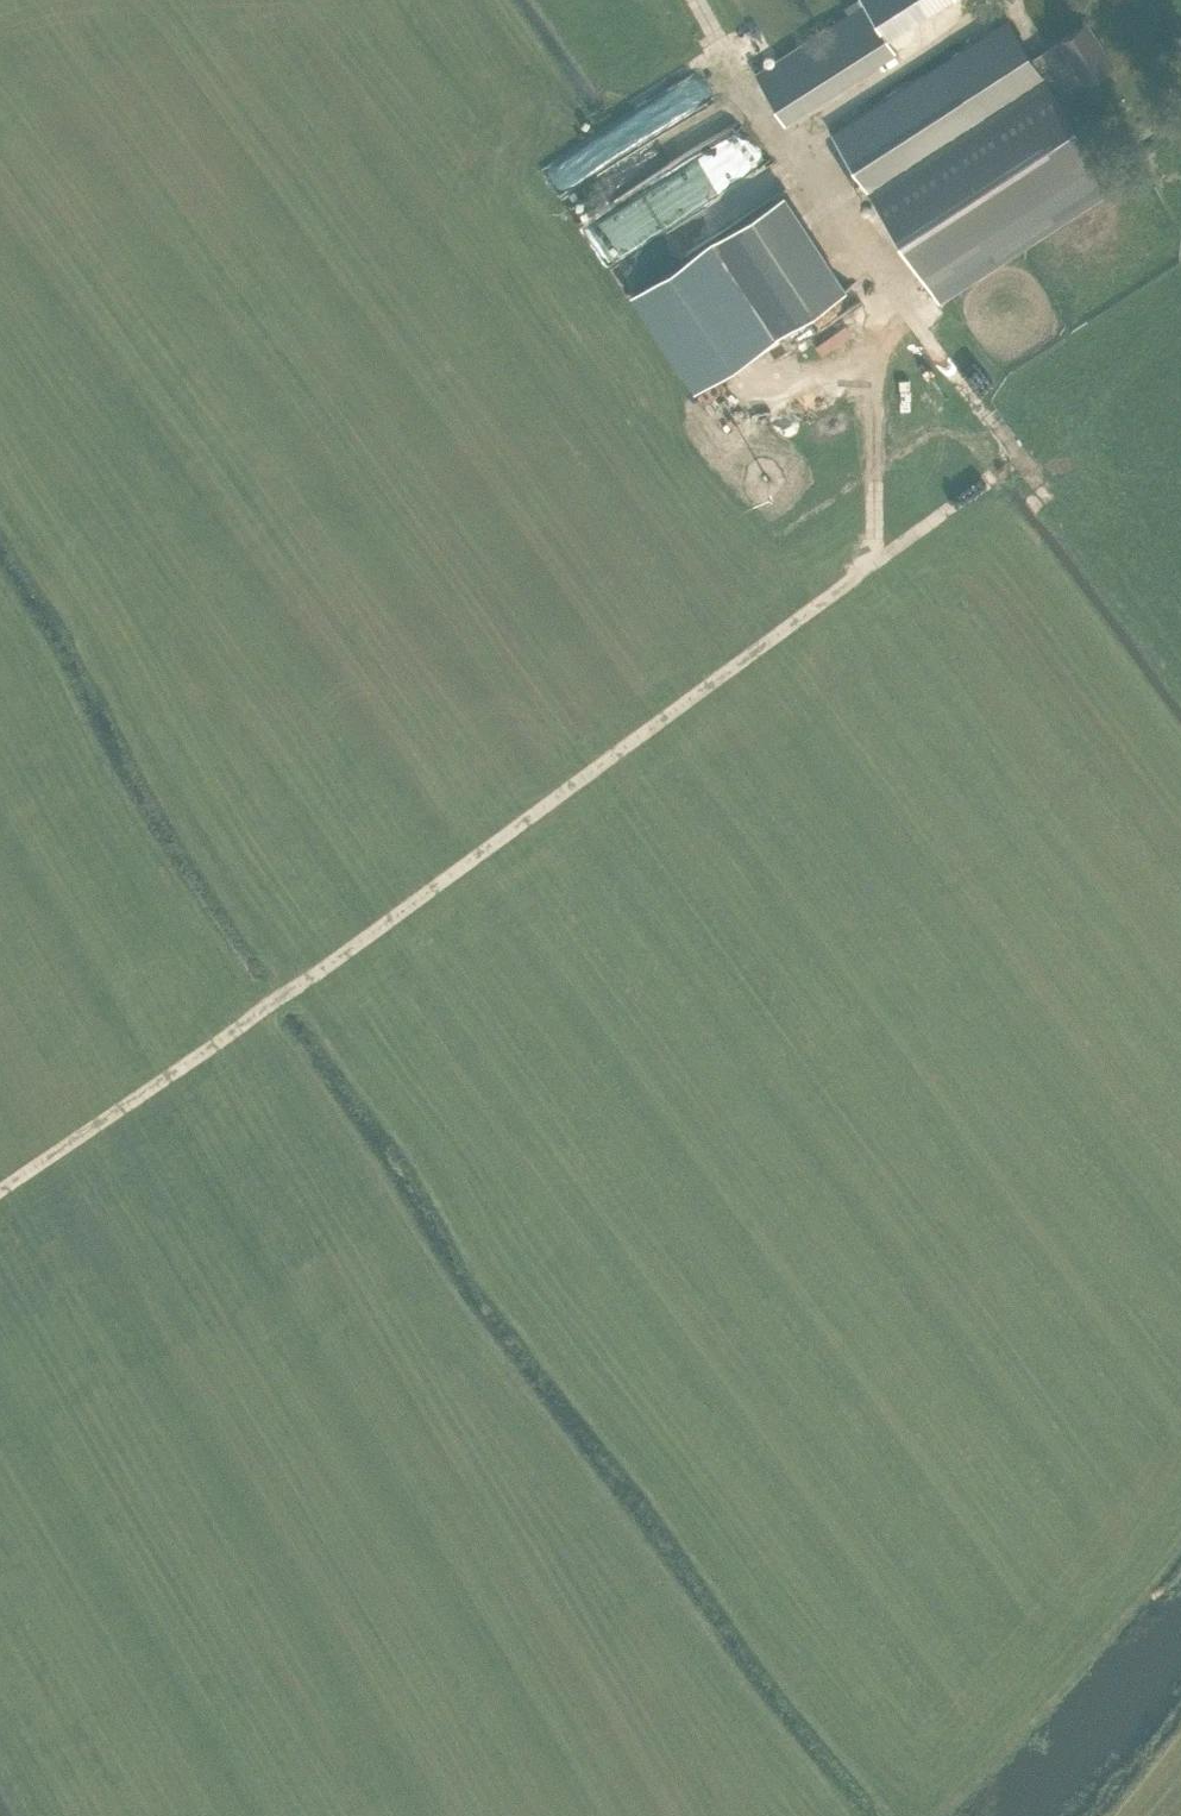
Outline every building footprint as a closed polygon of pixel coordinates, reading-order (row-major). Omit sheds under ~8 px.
[(756,74),(786,120),(895,48),(888,36),(944,0),(865,0),(866,2),(756,74)] [(921,272),(1096,158),(1048,83),(1075,65),(1085,82),(1114,63),(1087,21),(1058,39),(1059,40),(1032,58),(1008,20),(832,133),(921,272)] [(777,197),(632,292),(693,387),(839,291),(777,197)] [(636,276),(668,259),(661,246),(629,264),(636,276)] [(858,431),(872,451),(883,444),(869,424),(858,431)]
